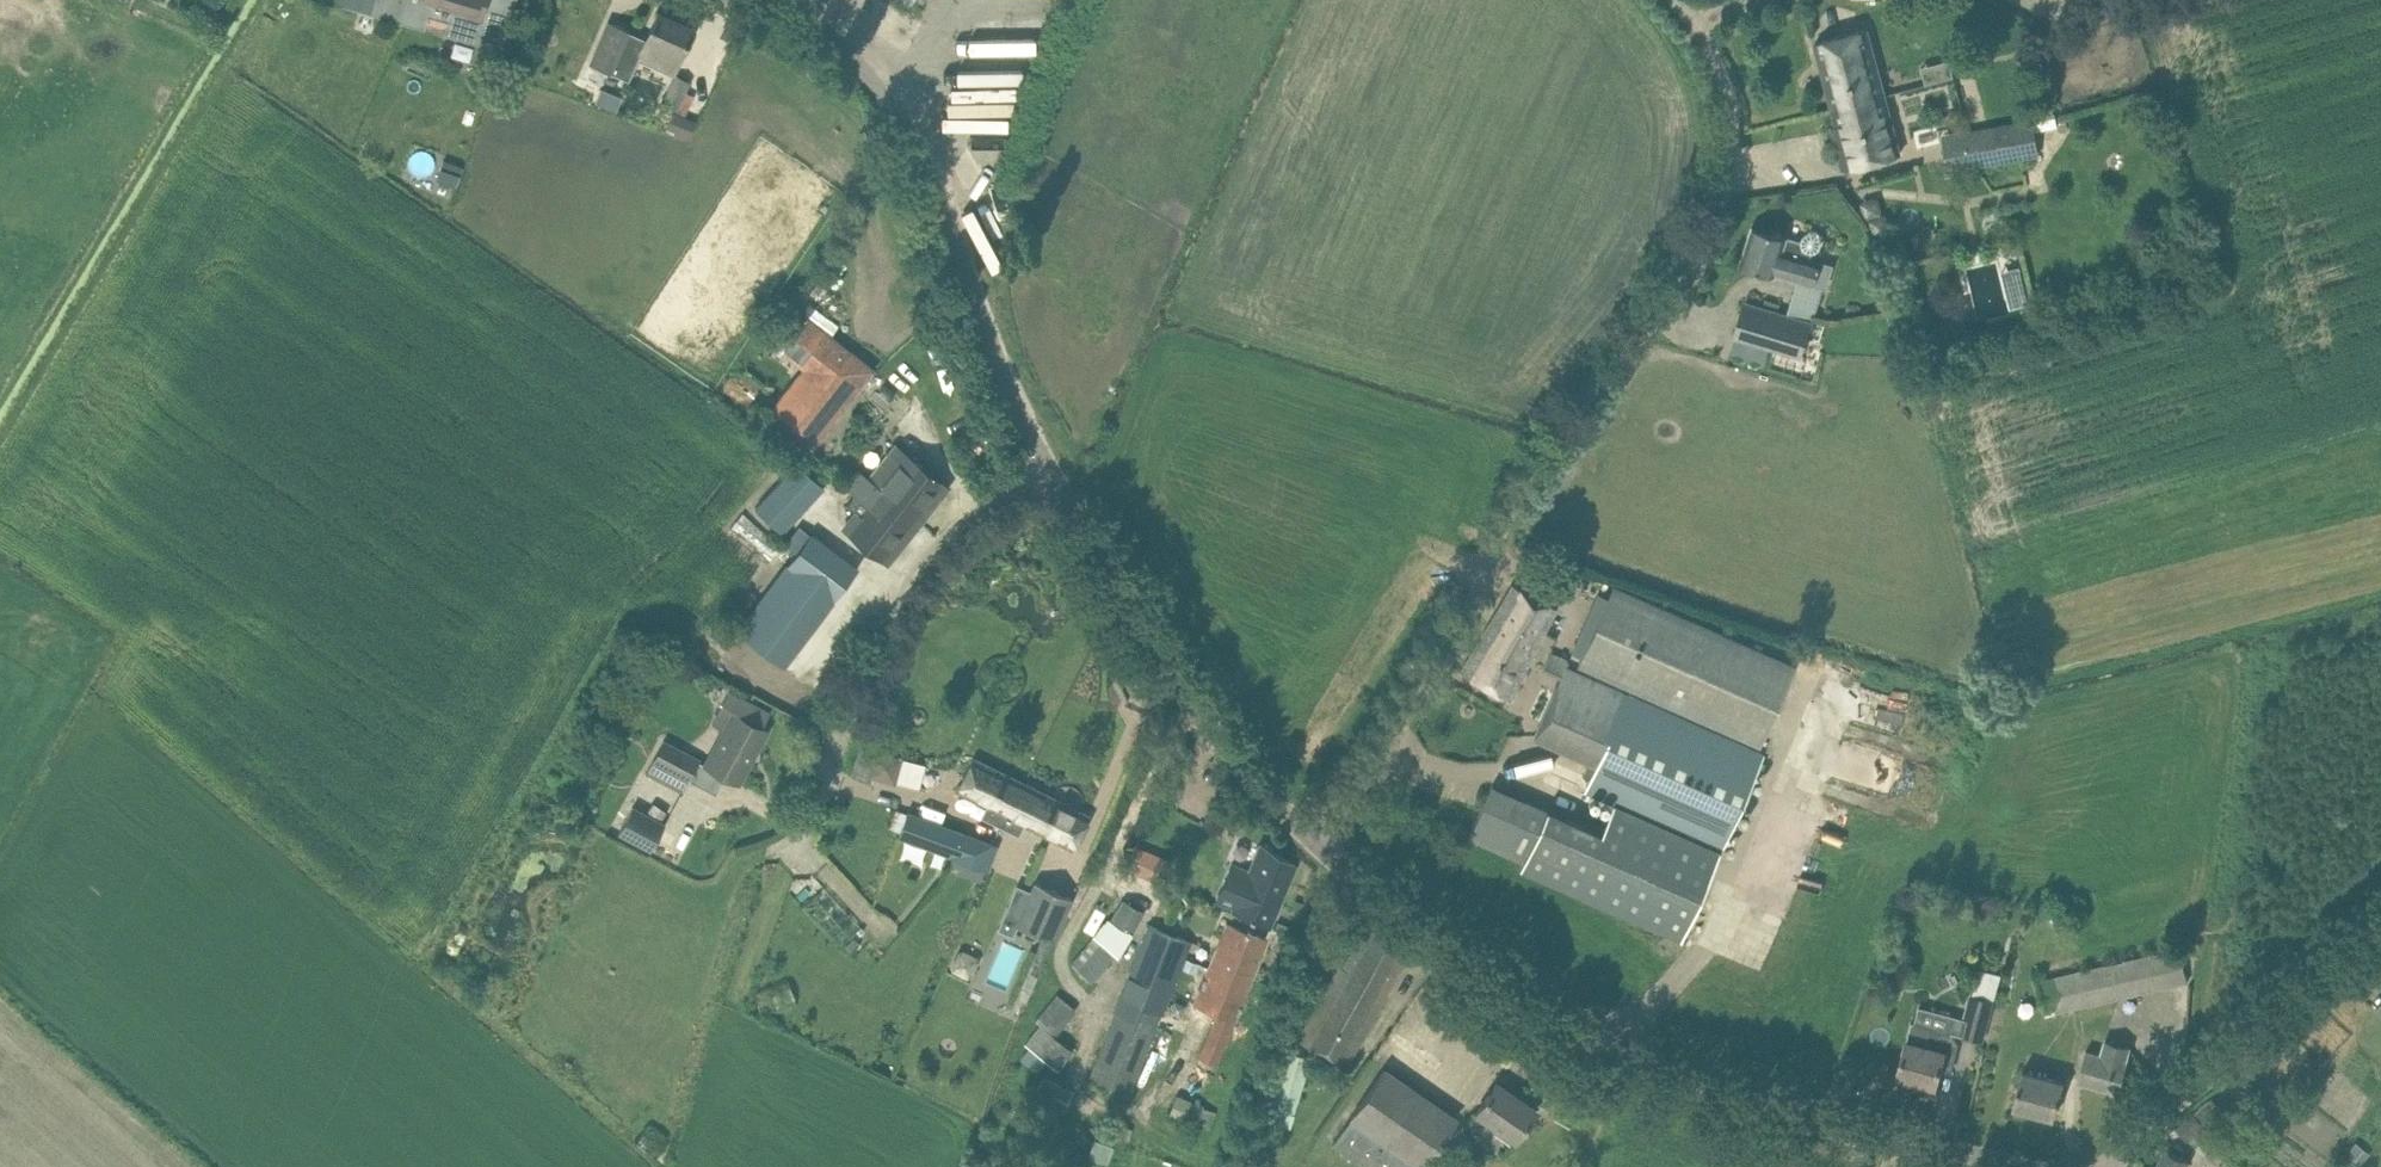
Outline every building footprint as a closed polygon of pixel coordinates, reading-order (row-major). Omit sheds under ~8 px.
[(399,21),(406,23),(417,0),(319,0),(399,21)] [(406,23),(424,28),(428,14),(448,19),(444,34),(501,50),(503,44),(510,21),(482,13),(486,0),(417,0),(406,23)] [(657,12),(646,37),(607,19),(589,62),(629,80),(638,59),(672,76),(693,28),(657,12)] [(1819,44),(1835,107),(1884,94),(1868,32),(1819,44)] [(1012,108),(1013,74),(945,72),(944,109),(947,110),(946,133),(1009,135),(1010,108),(1012,108)] [(1967,97),(1979,93),(1973,75),(1961,79),(1967,97)] [(689,83),(676,77),(663,104),(676,110),(689,83)] [(602,87),(595,102),(616,111),(622,96),(602,87)] [(1884,94),(1835,107),(1840,125),(1834,126),(1844,167),(1900,153),(1884,94)] [(1944,135),(1953,168),(2037,153),(2031,119),(1944,135)] [(442,158),(435,176),(453,183),(460,164),(442,158)] [(1736,336),(1802,356),(1831,264),(1810,257),(1821,248),(1823,244),(1823,240),(1821,235),(1818,232),(1812,231),(1804,233),(1798,240),(1753,225),(1741,264),(1775,275),(1776,272),(1799,280),(1789,313),(1778,310),(1780,304),(1765,299),(1763,306),(1746,301),(1736,336)] [(2025,290),(2007,294),(2009,306),(2027,301),(2025,290)] [(818,441),(875,367),(806,313),(779,349),(802,367),(773,405),(818,441)] [(859,470),(857,473),(859,475),(856,477),(886,499),(883,507),(889,507),(894,499),(900,504),(897,508),(912,519),(942,481),(895,444),(868,477),(859,470)] [(798,462),(755,508),(781,532),(824,486),(798,462)] [(882,557),(912,519),(897,508),(900,504),(894,499),(889,507),(883,507),(886,499),(856,477),(859,475),(857,473),(855,470),(842,486),(852,495),(845,504),(859,515),(847,529),(882,557)] [(796,551),(738,630),(784,665),(858,568),(811,532),(796,551)] [(1460,670),(1481,683),(1511,699),(1556,608),(1533,596),(1513,583),(1503,599),(1505,600),(1496,615),(1494,614),(1460,670)] [(1581,665),(1762,744),(1796,666),(1615,588),(1581,665)] [(1558,675),(1531,736),(1597,765),(1586,790),(1615,803),(1721,849),(1763,753),(1628,694),(1565,667),(1569,658),(1550,651),(1543,668),(1558,675)] [(770,711),(729,688),(720,703),(734,710),(705,763),(739,781),(768,729),(760,725),(761,723),(763,724),(770,711)] [(863,736),(852,775),(870,780),(872,774),(895,781),(902,756),(879,749),(881,742),(863,736)] [(665,739),(647,771),(682,790),(700,758),(665,739)] [(957,790),(1007,815),(1023,781),(974,757),(957,790)] [(1023,781),(1007,815),(1073,848),(1089,814),(1023,781)] [(1528,801),(1505,852),(1524,860),(1546,809),(1528,801)] [(1522,865),(1518,871),(1565,891),(1681,941),(1708,879),(1721,849),(1615,803),(1601,833),(1592,829),(1546,809),(1524,860),(1522,865)] [(618,831),(650,848),(664,823),(632,806),(618,831)] [(960,874),(981,881),(985,868),(988,870),(997,845),(908,811),(898,836),(955,857),(952,865),(963,869),(960,874)] [(1133,844),(1125,868),(1149,876),(1157,852),(1133,844)] [(1270,925),(1296,865),(1261,844),(1247,877),(1229,869),(1216,899),(1234,907),(1233,909),(1270,925)] [(1047,954),(1073,896),(1036,880),(1017,924),(1043,936),(1037,950),(1047,954)] [(1144,911),(1124,899),(1072,963),(1093,980),(1116,954),(1132,932),(1144,911)] [(1228,923),(1196,1003),(1217,1011),(1205,1040),(1198,1057),(1217,1064),(1223,1048),(1235,1019),(1267,939),(1228,923)] [(1366,923),(1355,944),(1331,989),(1325,991),(1297,1038),(1346,1066),(1410,946),(1366,923)] [(1190,940),(1150,924),(1088,1080),(1129,1096),(1190,940)] [(2038,981),(2046,1014),(2188,980),(2180,947),(2038,981)] [(1039,1024),(1024,1042),(1058,1071),(1074,1052),(1054,1035),(1076,1009),(1056,993),(1033,1019),(1039,1024)] [(1993,1000),(1972,994),(1961,1033),(1982,1039),(1993,1000)] [(1909,1040),(1906,1039),(1897,1074),(1936,1084),(1944,1056),(1954,1058),(1959,1042),(1952,1031),(1914,1021),(1909,1040)] [(2119,1091),(2128,1061),(2125,1060),(2129,1046),(2104,1039),(2100,1053),(2086,1050),(2078,1080),(2119,1091)] [(1385,1069),(1333,1143),(1367,1166),(1421,1166),(1455,1118),(1385,1069)] [(2013,1105),(2055,1116),(2064,1080),(2023,1069),(2013,1105)] [(1032,1099),(1063,1113),(1074,1089),(1050,1078),(1043,1075),(1032,1099)] [(1536,1109),(1497,1082),(1476,1111),(1516,1139),(1536,1109)] [(1204,1104),(1176,1094),(1168,1115),(1196,1125),(1204,1104)] [(2211,1097),(2176,1128),(2194,1147),(2211,1133),(2203,1124),(2221,1109),(2211,1097)] [(2192,1161),(2165,1148),(2156,1166),(2189,1166),(2192,1161)] [(2220,1156),(2209,1151),(2203,1166),(2216,1166),(2220,1156)]
